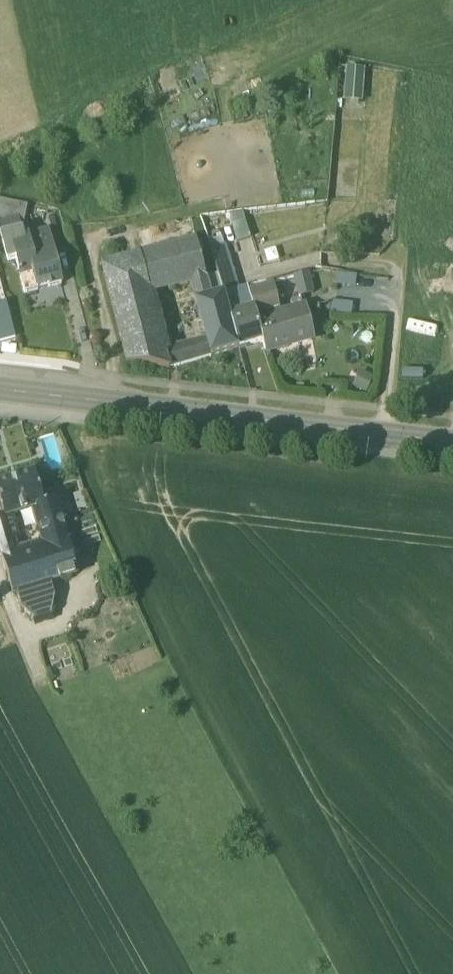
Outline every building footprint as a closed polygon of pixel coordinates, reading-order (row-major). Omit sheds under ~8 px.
[(364,70),(346,69),(344,102),(362,103),(364,70)] [(0,203),(0,227),(22,232),(27,209),(0,203)] [(242,212),(229,214),(237,243),(251,239),(242,212)] [(25,294),(62,285),(52,244),(48,245),(45,236),(36,235),(23,238),(22,232),(0,227),(0,232),(8,262),(16,260),(25,294)] [(196,240),(159,250),(169,289),(192,283),(207,280),(206,277),(196,240)] [(218,274),(219,281),(220,281),(234,278),(224,246),(211,249),(215,260),(218,274)] [(151,294),(169,289),(159,250),(140,255),(151,294)] [(166,351),(151,294),(140,255),(101,265),(127,364),(168,367),(170,366),(166,351)] [(337,273),(335,285),(355,288),(357,276),(337,273)] [(218,274),(206,277),(207,280),(211,297),(224,293),(220,281),(219,281),(218,274)] [(297,277),(302,298),(313,295),(307,274),(297,277)] [(220,281),(224,293),(238,348),(262,341),(258,324),(250,292),(243,294),(238,291),(234,278),(220,281)] [(192,283),(196,301),(211,297),(207,280),(192,283)] [(250,292),(258,324),(280,318),(271,286),(250,292)] [(224,293),(211,297),(196,301),(207,340),(211,355),(238,348),(224,293)] [(352,304),(333,301),(330,312),(350,316),(352,304)] [(0,305),(0,342),(15,338),(6,303),(0,305)] [(286,316),(280,318),(258,324),(262,341),(265,352),(314,339),(305,308),(285,314),(286,316)] [(207,340),(171,349),(175,365),(211,355),(207,340)] [(171,349),(166,351),(170,366),(175,365),(171,349)] [(360,371),(352,387),(366,393),(374,377),(360,371)] [(5,518),(35,509),(44,506),(43,504),(33,472),(0,483),(0,503),(4,516),(5,518)] [(35,509),(48,549),(58,580),(76,576),(55,500),(43,504),(44,506),(35,509)] [(10,534),(5,518),(4,516),(0,517),(0,538),(10,534)] [(1,562),(17,557),(10,534),(0,538),(0,559),(1,562)] [(48,549),(17,557),(1,562),(10,594),(15,592),(49,583),(58,580),(48,549)] [(19,609),(32,621),(47,616),(49,610),(53,598),(49,583),(15,592),(19,609)]
